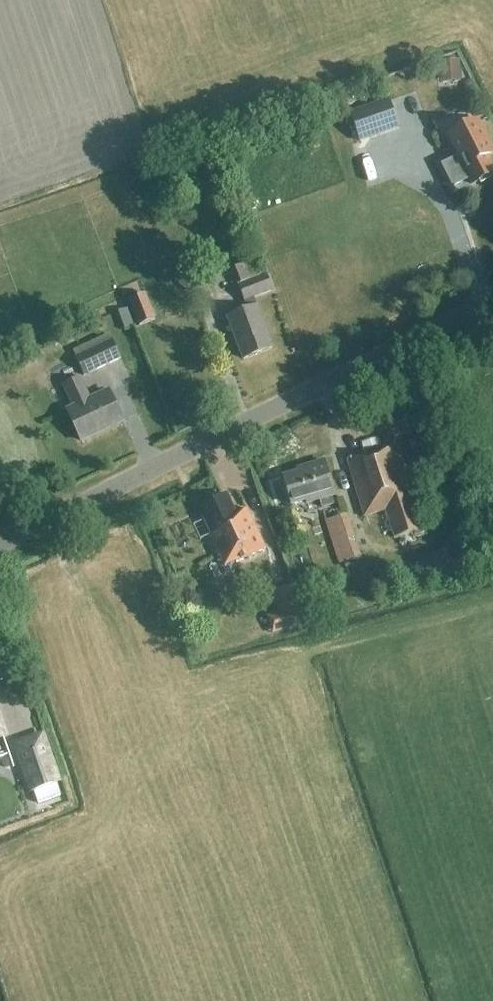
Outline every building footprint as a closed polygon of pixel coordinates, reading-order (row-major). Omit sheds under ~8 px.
[(438,63),(440,83),(458,81),(457,61),(438,63)] [(338,98),(341,107),(352,104),(349,95),(338,98)] [(350,113),(360,141),(397,128),(388,100),(350,113)] [(487,156),(492,153),(492,151),(477,121),(447,136),(472,184),(492,174),(492,169),(487,156)] [(277,252),(256,255),(258,268),(278,266),(277,252)] [(240,285),(257,278),(251,261),(234,267),(240,285)] [(266,275),(257,278),(240,285),(238,286),(244,301),(248,310),(227,318),(243,359),(273,347),(257,307),(253,297),(272,290),(266,275)] [(145,290),(156,311),(172,304),(162,282),(145,290)] [(154,319),(144,294),(126,301),(137,326),(154,319)] [(85,375),(110,363),(120,359),(111,341),(101,345),(76,357),(85,375)] [(81,441),(123,422),(108,391),(89,400),(79,378),(63,385),(74,407),(67,411),(81,441)] [(162,414),(167,423),(181,415),(176,406),(162,414)] [(412,449),(420,445),(418,439),(409,442),(412,449)] [(394,538),(422,529),(413,501),(414,501),(395,443),(362,453),(363,455),(347,460),(364,517),(385,510),(394,538)] [(332,505),(330,497),(334,496),(324,461),(305,467),(306,470),(283,477),(291,505),(305,501),(306,504),(318,500),(321,509),(332,505)] [(245,509),(235,514),(226,496),(211,503),(208,502),(204,504),(203,507),(200,508),(213,537),(209,539),(224,568),(264,549),(245,509)] [(340,564),(361,557),(347,515),(326,521),(340,564)] [(420,561),(428,584),(462,572),(455,549),(420,561)] [(294,587),(312,580),(303,556),(285,563),(294,587)] [(271,591),(284,631),(305,625),(292,584),(271,591)] [(9,744),(27,795),(60,784),(42,732),(9,744)]
